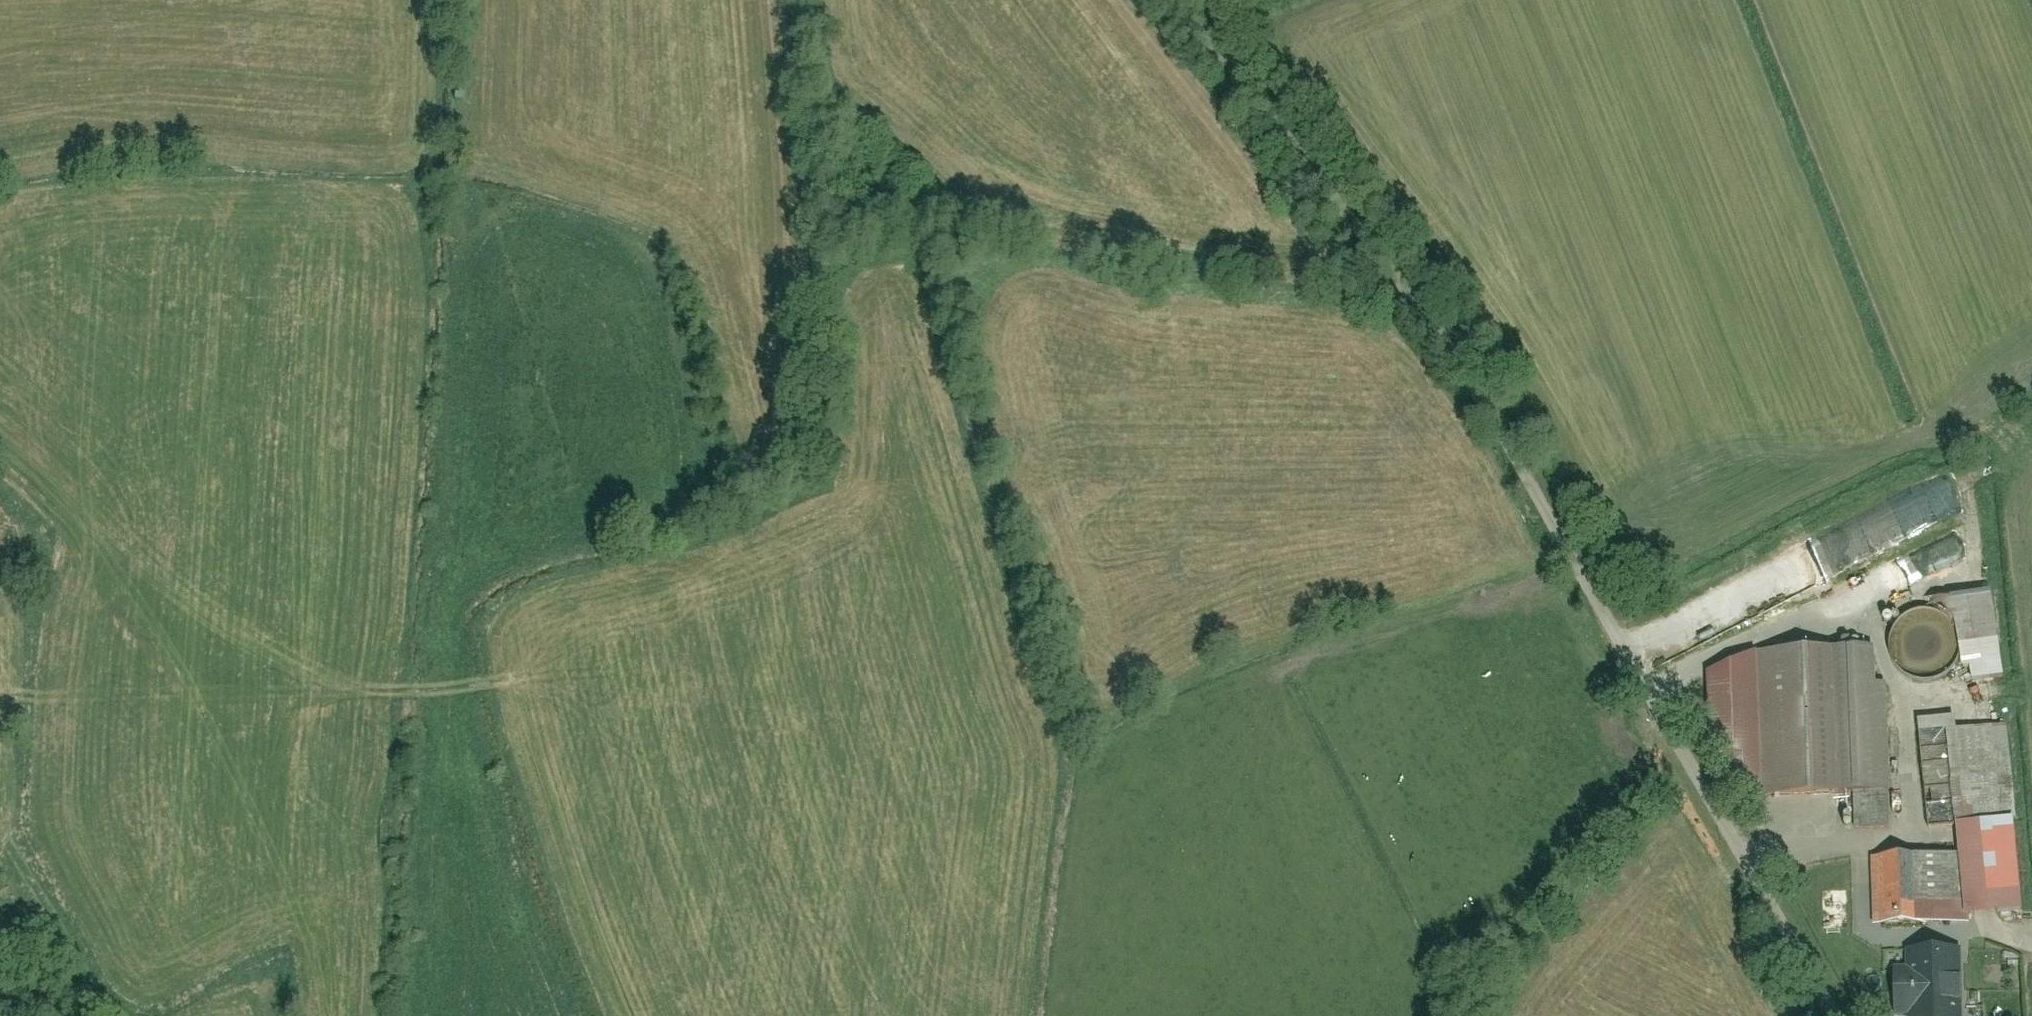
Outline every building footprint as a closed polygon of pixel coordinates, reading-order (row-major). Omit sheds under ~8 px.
[(1975,683),(2012,677),(1999,595),(1963,601),(1975,683)] [(1908,622),(1903,629),(1900,635),(1898,643),(1898,650),(1900,658),(1905,667),(1910,673),(1917,677),(1925,680),(1936,681),(1944,680),(1952,676),(1959,670),(1965,662),(1968,654),(1968,646),(1966,634),(1962,626),(1954,618),(1946,614),(1938,612),(1929,611),(1921,613),(1914,617),(1908,622)] [(1756,652),(1761,794),(1888,790),(1883,648),(1756,652)] [(1851,915),(1852,936),(1876,934),(1877,942),(1931,938),(1929,909),(1975,906),(1976,920),(2029,916),(2015,726),(1924,733),(1931,830),(1969,827),(1971,856),(1873,863),(1877,913),(1851,915)] [(1960,953),(1911,953),(1911,972),(1894,972),(1894,1015),(1911,1015),(1960,1015),(1960,953)]
